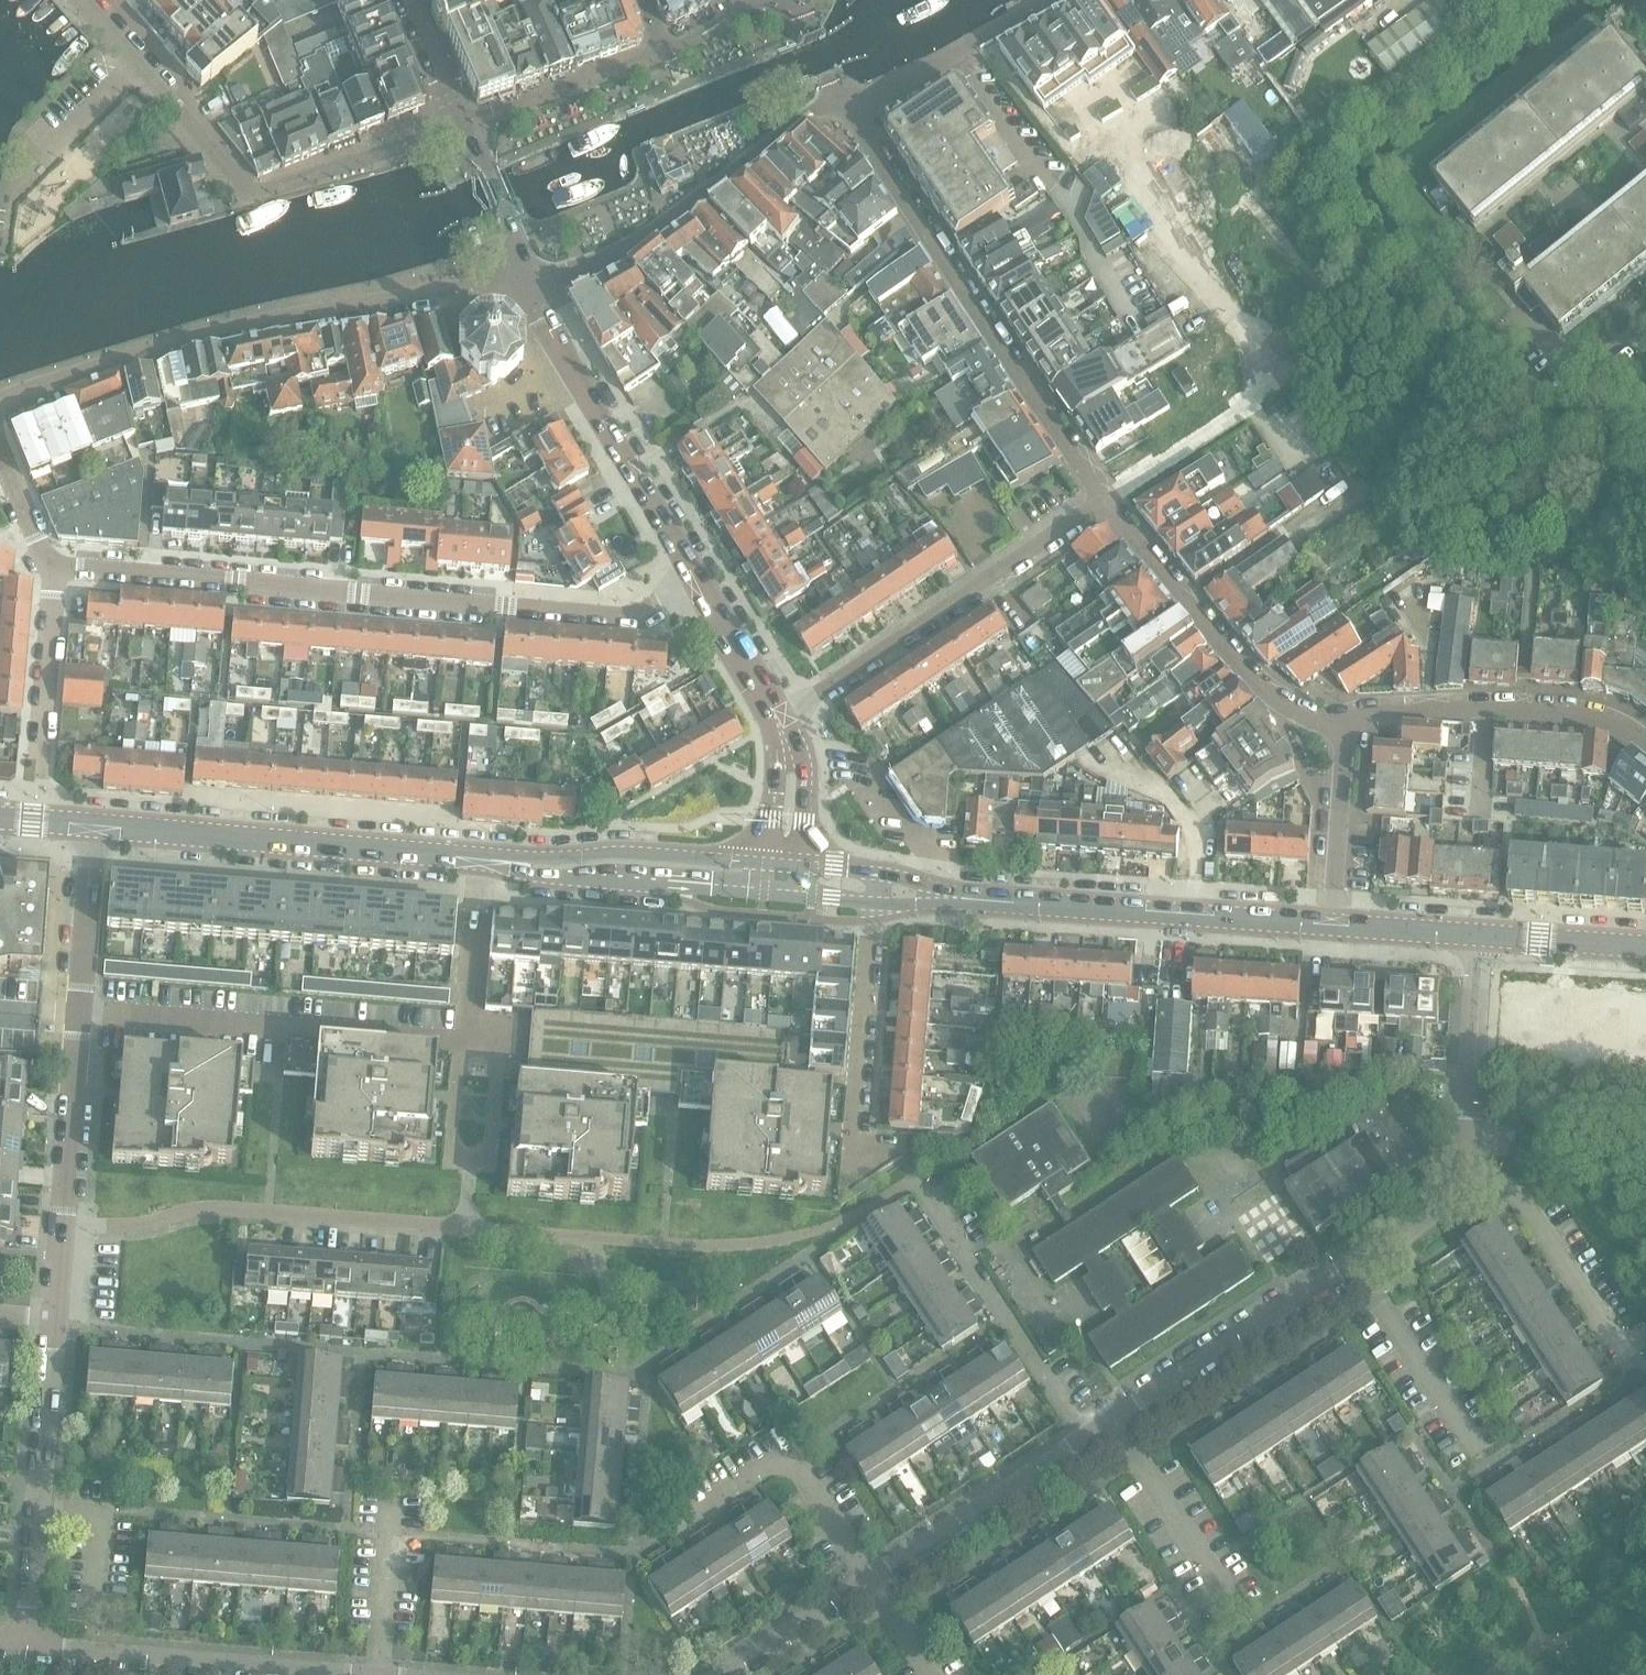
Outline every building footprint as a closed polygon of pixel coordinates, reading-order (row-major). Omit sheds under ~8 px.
[(275,6),(264,11),(258,0),(139,0),(145,7),(146,6),(171,33),(168,36),(183,51),(184,50),(195,62),(194,63),(185,72),(201,89),(210,80),(211,80),(282,23),(282,22),(275,6)] [(294,48),(299,60),(345,41),(359,77),(368,73),(376,92),(405,81),(415,106),(397,113),(399,119),(415,112),(416,112),(424,109),(404,60),(403,58),(395,38),(394,36),(386,16),(385,14),(379,0),(332,0),(335,7),(344,28),(348,38),(339,42),(335,32),(294,48)] [(445,34),(446,34),(477,104),(514,91),(514,89),(548,77),(568,70),(577,68),(638,46),(642,38),(629,0),(430,0),(445,34)] [(658,10),(666,25),(672,26),(707,8),(709,0),(655,0),(658,10)] [(1072,15),(1112,71),(1136,53),(1127,39),(1127,38),(1101,0),(1091,0),(1073,12),(1074,14),(1072,15)] [(1118,22),(1131,36),(1127,39),(1136,53),(1154,79),(1160,87),(1160,86),(1178,74),(1153,37),(1151,38),(1127,0),(1103,0),(1118,22)] [(1151,38),(1153,37),(1178,74),(1183,82),(1204,68),(1191,50),(1206,40),(1203,36),(1178,0),(1127,0),(1151,38)] [(1203,36),(1218,25),(1229,40),(1240,32),(1241,31),(1220,0),(1178,0),(1203,36)] [(1283,35),(1291,46),(1319,27),(1301,0),(1259,0),(1283,35)] [(1301,47),(1306,54),(1308,56),(1313,52),(1316,53),(1319,51),(1319,48),(1321,46),(1324,47),(1327,45),(1327,41),(1329,40),(1326,35),(1372,2),(1375,6),(1383,0),(1354,0),(1319,26),(1320,27),(1322,30),(1301,47)] [(1319,27),(1319,26),(1354,0),(1301,0),(1319,27)] [(1452,16),(1440,0),(1429,0),(1410,14),(1411,16),(1367,47),(1388,76),(1459,25),(1452,16)] [(1068,11),(1046,23),(1087,80),(1086,81),(1090,86),(1112,71),(1072,15),(1071,16),(1068,11)] [(1046,23),(1021,37),(1064,96),(1086,81),(1087,80),(1046,23)] [(229,122),(218,127),(256,176),(258,179),(282,168),(282,169),(328,149),(327,147),(308,102),(311,100),(303,80),(301,80),(298,72),(301,71),(298,62),(283,24),(264,38),(285,90),(287,89),(293,102),(260,116),(257,109),(234,118),(235,120),(229,122)] [(1229,40),(1213,51),(1230,74),(1257,56),(1240,32),(1229,40)] [(1283,35),(1257,53),(1267,67),(1293,49),(1291,46),(1283,35)] [(1021,37),(1001,49),(1045,110),(1064,96),(1021,37)] [(1632,64),(1611,38),(1436,181),(1464,215),(1468,221),(1472,226),(1593,126),(1596,131),(1615,116),(1628,132),(1645,117),(1645,63),(1641,57),(1632,64)] [(355,90),(350,78),(357,75),(344,44),(326,51),(329,58),(360,134),(383,125),(367,85),(355,90)] [(308,102),(327,147),(360,134),(329,58),(326,51),(298,62),(301,71),(298,72),(301,80),(303,80),(311,100),(308,102)] [(1297,52),(1275,69),(1281,77),(1303,60),(1297,52)] [(1154,79),(1146,84),(1154,94),(1162,89),(1160,86),(1160,87),(1154,79)] [(405,81),(376,92),(388,123),(399,119),(397,113),(415,106),(405,81)] [(1007,199),(1006,198),(995,182),(1018,166),(997,137),(998,136),(965,86),(954,84),(888,129),(886,139),(958,243),(1012,206),(1007,199)] [(1146,84),(1138,88),(1146,99),(1154,94),(1146,84)] [(239,86),(230,90),(235,101),(244,97),(239,86)] [(1138,88),(1130,93),(1138,103),(1146,99),(1138,88)] [(1245,103),(1226,117),(1228,120),(1228,121),(1254,156),(1255,164),(1278,148),(1245,103)] [(1118,104),(1108,110),(1113,118),(1123,112),(1118,104)] [(1108,110),(1098,116),(1103,124),(1113,118),(1108,110)] [(1228,120),(1211,132),(1240,175),(1255,164),(1228,121),(1228,120)] [(811,199),(835,218),(837,217),(877,185),(865,169),(821,131),(814,125),(783,152),(801,173),(798,176),(810,188),(809,189),(815,196),(811,199)] [(1074,128),(1065,136),(1071,143),(1080,136),(1074,128)] [(1629,146),(1644,164),(1645,162),(1645,132),(1629,146)] [(807,190),(809,189),(810,188),(798,176),(801,173),(783,152),(768,165),(795,194),(804,187),(807,190)] [(696,182),(689,166),(677,171),(676,169),(673,168),(672,169),(666,155),(649,163),(654,174),(652,175),(651,178),(652,182),(656,184),(657,183),(663,196),(675,191),(696,182)] [(188,163),(119,183),(124,201),(148,195),(159,192),(169,226),(197,218),(187,184),(205,179),(200,160),(196,161),(188,163)] [(768,165),(752,179),(802,228),(790,243),(802,253),(810,261),(828,241),(832,244),(835,241),(853,255),(862,248),(837,217),(835,218),(811,199),(804,193),(798,198),(795,194),(768,165)] [(1573,174),(1553,190),(1562,201),(1581,185),(1573,174)] [(775,244),(782,252),(790,243),(802,228),(752,179),(734,195),(778,241),(775,244)] [(1016,213),(1040,196),(1031,182),(1007,199),(1012,206),(1016,213)] [(904,231),(905,230),(877,185),(837,217),(862,248),(874,238),(881,250),(893,239),(904,231)] [(1499,277),(1527,311),(1529,310),(1526,307),(1530,304),(1533,301),(1540,309),(1561,335),(1645,266),(1645,191),(1560,260),(1556,255),(1544,240),(1508,269),(1509,271),(1502,277),(1501,276),(1499,277)] [(731,192),(713,207),(750,246),(776,273),(783,276),(795,265),(782,252),(775,244),(778,241),(734,195),(731,192)] [(1095,194),(1086,219),(1094,234),(1113,223),(1095,194)] [(746,250),(750,246),(713,207),(692,223),(732,264),(746,250)] [(1445,207),(1438,212),(1443,217),(1449,212),(1445,207)] [(972,268),(1050,223),(1044,213),(1011,234),(1009,237),(999,223),(959,249),(972,268)] [(1464,215),(1457,221),(1462,227),(1468,221),(1464,215)] [(786,289),(746,250),(732,264),(692,223),(666,244),(662,246),(677,263),(686,256),(715,281),(717,280),(724,287),(740,273),(772,304),(783,293),(799,311),(789,321),(808,342),(830,324),(825,318),(804,295),(795,284),(793,282),(786,289)] [(1041,257),(1040,257),(1033,244),(1055,231),(1050,223),(972,268),(986,289),(1041,257)] [(1113,223),(1094,234),(1102,247),(1121,236),(1121,235),(1113,223)] [(1512,224),(1493,239),(1508,258),(1527,243),(1526,241),(1512,224)] [(857,270),(844,282),(853,292),(890,261),(900,253),(913,243),(905,230),(893,239),(881,250),(857,270)] [(1126,247),(1122,239),(1102,251),(1107,259),(1126,247)] [(828,241),(810,261),(817,265),(830,277),(839,266),(847,257),(839,250),(832,244),(828,241)] [(662,246),(633,267),(687,328),(693,335),(701,344),(727,373),(744,391),(747,393),(757,384),(760,388),(790,419),(785,423),(829,471),(900,406),(896,401),(886,389),(830,324),(809,342),(808,343),(786,363),(749,322),(745,318),(732,306),(719,295),(711,302),(677,263),(662,246)] [(1027,265),(986,289),(999,310),(1040,286),(1043,284),(1045,283),(1037,270),(1045,265),(1063,253),(1059,246),(1040,257),(1041,257),(1027,265)] [(803,255),(794,264),(795,265),(805,275),(795,284),(804,295),(824,276),(814,267),(803,255)] [(869,292),(879,307),(933,272),(922,255),(907,265),(880,283),(869,292)] [(693,335),(687,328),(633,267),(600,286),(571,300),(626,394),(660,373),(665,379),(675,369),(665,357),(672,351),(673,353),(693,335)] [(953,300),(933,272),(879,307),(888,321),(897,334),(899,337),(904,334),(911,329),(909,327),(953,300)] [(837,287),(824,276),(804,295),(825,318),(848,296),(837,287)] [(1040,286),(999,310),(1014,332),(1056,304),(1043,284),(1040,286)] [(1101,291),(1090,298),(1095,306),(1106,299),(1101,291)] [(946,372),(987,349),(953,300),(909,327),(911,329),(904,334),(926,366),(931,362),(941,377),(947,373),(946,372)] [(1056,304),(1014,332),(1027,351),(1047,338),(1069,324),(1073,321),(1060,302),(1056,304)] [(523,335),(506,319),(505,317),(504,311),(502,309),(481,310),(478,312),(478,318),(461,337),(461,363),(452,365),(463,401),(491,388),(490,386),(495,386),(497,383),(497,380),(506,379),(523,362),(523,335)] [(1170,319),(1165,311),(1146,322),(1150,330),(1170,319)] [(463,401),(452,365),(438,318),(413,323),(429,373),(434,372),(438,383),(428,386),(447,478),(496,481),(492,463),(515,450),(510,441),(490,453),(485,426),(475,428),(463,401)] [(1147,375),(1191,348),(1172,318),(1096,364),(1053,390),(1074,421),(1117,394),(1147,375)] [(888,321),(875,329),(884,343),(897,334),(888,321)] [(384,326),(367,329),(381,378),(421,365),(408,324),(387,331),(384,326)] [(1047,338),(1027,351),(1040,371),(1082,343),(1069,324),(1047,338)] [(313,384),(312,384),(312,385),(315,412),(354,404),(355,412),(378,407),(376,400),(378,399),(378,395),(385,393),(381,378),(367,329),(341,333),(347,365),(349,378),(328,381),(313,384)] [(319,333),(287,338),(289,351),(291,350),(294,365),(287,366),(291,388),(298,387),(312,385),(312,384),(313,384),(309,364),(324,360),(320,337),(319,333)] [(324,360),(309,364),(313,384),(328,381),(327,374),(326,369),(335,368),(347,365),(341,333),(320,337),(324,360)] [(222,387),(217,388),(220,402),(220,407),(225,412),(231,411),(234,405),(232,394),(252,390),(253,396),(266,394),(271,420),(294,415),(301,414),(298,387),(291,388),(287,366),(294,365),(291,350),(289,351),(287,338),(222,351),(229,385),(222,387)] [(1082,343),(1040,371),(1053,390),(1096,364),(1082,343)] [(970,426),(1019,401),(987,349),(946,372),(947,373),(956,387),(937,398),(958,433),(970,426)] [(170,361),(155,366),(164,406),(165,413),(220,402),(217,388),(222,387),(229,385),(222,351),(174,360),(170,361)] [(137,371),(126,374),(135,412),(146,409),(164,406),(155,366),(150,368),(149,364),(136,368),(137,371)] [(920,368),(910,373),(913,380),(923,374),(920,368)] [(120,371),(65,392),(68,398),(71,407),(90,453),(134,436),(129,414),(120,371)] [(730,404),(744,391),(727,373),(713,385),(730,404)] [(431,404),(426,384),(413,387),(419,407),(431,404)] [(891,384),(886,389),(896,401),(902,397),(891,384)] [(1117,394),(1074,421),(1096,453),(1141,427),(1150,421),(1168,409),(1162,398),(1159,394),(1128,412),(1117,394)] [(985,448),(1032,421),(1019,401),(970,426),(973,430),(951,442),(897,478),(910,493),(950,470),(975,456),(975,454),(985,448)] [(71,407),(52,414),(70,464),(91,455),(90,453),(71,407)] [(217,408),(195,412),(197,420),(215,416),(217,408)] [(50,471),(70,464),(51,414),(31,422),(50,471)] [(1032,421),(985,448),(1014,491),(1062,466),(1032,421)] [(30,479),(50,471),(31,422),(11,430),(30,479)] [(201,427),(187,451),(200,452),(205,453),(212,426),(201,427)] [(577,454),(562,428),(541,440),(534,427),(510,441),(515,450),(523,463),(538,455),(544,465),(557,457),(564,462),(577,454)] [(741,436),(720,450),(710,434),(680,453),(690,468),(684,472),(689,481),(696,477),(747,445),(741,436)] [(157,453),(176,449),(174,440),(155,444),(157,453)] [(216,441),(214,453),(223,454),(225,442),(216,441)] [(747,445),(696,477),(708,496),(721,488),(728,492),(739,484),(741,483),(739,480),(745,475),(737,462),(752,453),(747,445)] [(808,451),(796,462),(795,463),(813,485),(826,473),(808,451)] [(1270,452),(1252,463),(1257,472),(1276,461),(1270,452)] [(560,492),(589,475),(577,454),(564,462),(557,457),(544,465),(560,492)] [(779,455),(762,466),(766,472),(777,465),(782,472),(782,473),(770,480),(775,488),(796,475),(797,474),(790,467),(779,455)] [(956,500),(987,482),(973,457),(921,487),(928,500),(950,488),(956,500)] [(192,458),(192,465),(194,466),(206,467),(206,459),(192,458)] [(226,461),(226,468),(239,470),(241,470),(242,462),(226,461)] [(1213,461),(1137,510),(1161,539),(1201,511),(1194,501),(1226,482),(1213,461)] [(242,462),(241,470),(253,471),(254,463),(242,462)] [(1509,473),(1524,479),(1529,468),(1514,462),(1509,473)] [(137,546),(143,475),(138,464),(41,502),(57,540),(137,546)] [(272,465),(271,472),(288,474),(289,466),(272,465)] [(289,466),(288,474),(301,476),(301,468),(289,466)] [(1269,534),(1331,491),(1316,471),(1255,513),(1254,512),(1235,525),(1180,564),(1196,583),(1231,558),(1229,554),(1244,545),(1248,550),(1270,535),(1269,534)] [(1296,473),(1289,479),(1293,485),(1301,480),(1296,473)] [(324,480),(313,479),(312,486),(323,487),(324,480)] [(721,488),(708,496),(723,521),(753,502),(760,498),(775,488),(770,480),(748,494),(746,495),(739,484),(728,492),(721,488)] [(460,484),(447,483),(446,495),(459,496),(460,484)] [(187,536),(191,496),(167,494),(167,486),(154,485),(151,508),(165,510),(163,533),(187,536)] [(310,508),(306,547),(330,549),(330,542),(343,543),(346,504),(338,486),(333,485),(330,510),(310,508)] [(465,485),(464,497),(478,498),(478,486),(465,485)] [(482,498),(498,499),(491,486),(483,486),(482,498)] [(830,523),(840,516),(819,487),(809,494),(830,523)] [(775,488),(760,498),(765,505),(780,496),(775,488)] [(559,515),(582,501),(576,489),(552,503),(559,515)] [(1201,511),(1161,539),(1179,562),(1196,549),(1214,537),(1231,526),(1247,514),(1231,490),(1201,511)] [(310,508),(308,507),(309,496),(286,494),(285,505),(282,545),(306,547),(310,508)] [(211,538),(215,498),(191,496),(187,536),(211,538)] [(235,540),(238,501),(215,498),(211,538),(235,540)] [(258,542),(262,503),(238,501),(235,540),(258,542)] [(582,501),(559,515),(567,528),(590,515),(582,501)] [(753,502),(723,521),(739,545),(753,536),(752,530),(763,523),(756,511),(758,510),(753,502)] [(282,545),(285,505),(262,503),(258,542),(282,545)] [(531,508),(515,518),(520,526),(536,517),(531,508)] [(398,570),(403,515),(364,512),(361,544),(389,547),(387,569),(398,570)] [(437,573),(442,519),(403,515),(398,570),(399,570),(401,548),(428,550),(426,572),(437,573)] [(536,517),(520,526),(525,535),(541,525),(536,517)] [(442,527),(442,519),(437,573),(438,573),(438,567),(461,569),(465,530),(442,527)] [(913,521),(906,526),(914,538),(923,550),(939,573),(959,559),(943,536),(941,537),(931,526),(924,531),(921,533),(913,521)] [(1418,521),(1401,532),(1412,548),(1429,537),(1418,521)] [(753,536),(739,545),(751,564),(781,546),(774,536),(772,538),(763,523),(752,530),(753,536)] [(808,539),(824,529),(820,523),(804,532),(788,542),(792,549),(793,550),(809,540),(808,539)] [(596,545),(584,524),(556,540),(570,566),(584,558),(583,551),(596,544),(596,545)] [(788,542),(804,532),(799,525),(783,534),(788,542)] [(906,526),(898,531),(906,543),(914,538),(906,526)] [(485,571),(488,532),(465,530),(461,569),(485,571)] [(1126,552),(1123,548),(1109,531),(1076,553),(1083,564),(1069,573),(1078,586),(1126,552)] [(510,573),(513,534),(488,532),(485,571),(510,573)] [(1266,613),(1252,593),(1299,561),(1285,541),(1207,595),(1239,635),(1266,613)] [(781,546),(751,564),(766,589),(781,580),(780,574),(791,567),(783,555),(785,554),(792,549),(788,542),(781,546)] [(606,561),(596,545),(596,544),(583,551),(584,558),(570,566),(582,587),(593,580),(600,592),(626,577),(614,556),(606,561)] [(1317,582),(1333,571),(1313,547),(1300,558),(1317,582)] [(864,555),(872,566),(880,561),(872,550),(864,555)] [(920,587),(939,573),(923,550),(903,563),(920,587)] [(1110,600),(1146,576),(1126,552),(1078,586),(1076,587),(1084,597),(1099,587),(1110,600)] [(15,556),(0,555),(0,583),(4,583),(12,584),(12,583),(15,556)] [(864,572),(872,566),(864,555),(857,560),(864,572)] [(872,566),(881,578),(888,573),(880,561),(872,566)] [(897,602),(920,587),(903,563),(888,573),(881,578),(897,602)] [(821,566),(806,576),(811,584),(827,574),(821,566)] [(781,580),(766,589),(772,599),(779,609),(808,591),(807,589),(802,581),(800,582),(791,567),(780,574),(781,580)] [(534,585),(535,576),(517,575),(516,584),(534,585)] [(1058,637),(1057,637),(1091,679),(1113,663),(1147,639),(1179,617),(1164,599),(1146,576),(1117,596),(1112,599),(1110,600),(1106,603),(1070,628),(1058,637)] [(822,583),(831,595),(837,590),(829,578),(822,583)] [(877,615),(897,602),(881,578),(861,592),(877,615)] [(1266,613),(1239,635),(1256,655),(1292,629),(1329,605),(1332,603),(1328,597),(1317,582),(1291,601),(1297,609),(1288,617),(1279,605),(1274,608),(1266,613)] [(31,610),(34,585),(12,583),(12,584),(4,583),(2,608),(31,610)] [(824,600),(831,595),(822,583),(815,587),(824,600)] [(1035,618),(1054,603),(1040,586),(1021,601),(1035,618)] [(837,590),(831,595),(839,607),(855,630),(877,615),(861,592),(851,599),(848,601),(839,589),(837,590)] [(144,630),(147,595),(119,593),(118,601),(121,602),(119,628),(144,630)] [(170,632),(172,597),(147,595),(144,630),(170,632)] [(198,599),(189,599),(172,597),(170,632),(196,634),(198,599)] [(1605,695),(1611,621),(1613,599),(1590,598),(1582,692),(1602,694),(1605,695)] [(121,602),(118,601),(87,599),(85,623),(70,622),(69,634),(84,635),(85,625),(119,628),(121,602)] [(221,637),(224,601),(198,599),(196,634),(221,637)] [(1463,690),(1473,604),(1446,600),(1437,692),(1463,690)] [(1507,617),(1508,605),(1499,604),(1498,617),(1507,617)] [(793,605),(782,613),(787,621),(799,613),(793,605)] [(1276,667),(1318,638),(1312,630),(1335,614),(1329,605),(1292,629),(1256,655),(1269,671),(1276,667)] [(833,645),(855,630),(839,607),(817,622),(833,645)] [(31,610),(2,608),(0,634),(29,636),(31,610)] [(987,648),(1010,633),(994,609),(971,625),(987,648)] [(1395,611),(1387,616),(1394,625),(1401,620),(1395,611)] [(1560,627),(1561,614),(1553,614),(1552,626),(1560,627)] [(1561,614),(1560,627),(1568,627),(1569,615),(1561,614)] [(286,620),(259,618),(233,615),(231,644),(246,645),(245,660),(256,660),(258,646),(284,648),(286,620)] [(1088,681),(1078,688),(1096,708),(1127,686),(1127,687),(1196,637),(1181,620),(1179,617),(1147,639),(1113,663),(1091,679),(1088,681)] [(1058,619),(1050,625),(1058,637),(1061,634),(1070,628),(1064,621),(1058,619)] [(310,651),(312,622),(286,620),(284,648),(310,651)] [(1301,689),(1362,647),(1344,620),(1318,638),(1276,667),(1301,689)] [(1632,704),(1637,643),(1638,624),(1611,621),(1605,695),(1632,704)] [(336,653),(338,625),(312,622),(310,651),(336,653)] [(813,659),(833,645),(817,622),(797,635),(813,659)] [(362,655),(365,627),(338,625),(336,653),(362,655)] [(967,662),(987,648),(971,625),(950,639),(967,662)] [(506,626),(502,675),(528,677),(529,662),(532,628),(506,626)] [(388,658),(391,629),(365,627),(362,655),(388,658)] [(555,665),(559,631),(532,628),(529,662),(555,665)] [(415,672),(418,632),(391,629),(388,658),(406,659),(405,672),(415,672)] [(580,667),(583,633),(559,631),(555,665),(580,667)] [(1420,693),(1421,653),(1414,653),(1398,631),(1381,642),(1396,665),(1395,666),(1396,694),(1420,693)] [(441,662),(444,634),(418,632),(415,672),(425,673),(426,661),(441,662)] [(607,669),(610,635),(583,633),(580,667),(607,669)] [(29,636),(0,634),(0,660),(27,662),(29,636)] [(469,636),(444,634),(441,662),(466,665),(469,636)] [(634,672),(636,647),(637,638),(610,635),(607,669),(634,672)] [(493,667),(495,639),(469,636),(466,665),(493,667)] [(1209,652),(1201,643),(1196,637),(1127,687),(1138,701),(1209,652)] [(947,676),(967,662),(950,639),(930,653),(947,676)] [(141,660),(143,643),(131,642),(130,659),(141,660)] [(1349,697),(1395,666),(1396,665),(1381,642),(1332,675),(1349,697)] [(143,643),(141,660),(151,661),(153,644),(143,643)] [(1645,715),(1645,645),(1644,644),(1637,643),(1632,704),(1645,715)] [(1555,685),(1558,648),(1537,645),(1534,670),(1533,681),(1533,683),(1555,685)] [(1494,687),(1496,649),(1473,646),(1469,684),(1494,687)] [(194,665),(195,648),(184,647),(182,664),(194,665)] [(666,674),(668,650),(636,647),(634,672),(666,674)] [(195,648),(194,665),(203,666),(204,648),(195,648)] [(1579,688),(1583,650),(1558,648),(1555,685),(1579,688)] [(1519,669),(1520,651),(1496,649),(1494,687),(1516,689),(1517,681),(1519,669)] [(1004,652),(995,658),(1003,670),(1012,664),(1004,652)] [(1138,701),(1108,722),(1116,732),(1123,726),(1130,734),(1183,697),(1223,668),(1209,652),(1169,680),(1138,701)] [(925,690),(947,676),(930,653),(909,668),(925,690)] [(996,676),(1003,670),(995,658),(987,664),(996,676)] [(27,662),(0,660),(0,687),(25,688),(27,662)] [(939,744),(893,775),(925,823),(944,824),(948,825),(948,820),(957,821),(960,775),(986,777),(1024,779),(1045,781),(1070,764),(1116,732),(1108,722),(1096,708),(1078,688),(1057,664),(1032,681),(1018,690),(996,705),(939,744)] [(113,672),(105,671),(66,668),(62,706),(102,710),(104,688),(112,689),(113,672)] [(904,705),(925,690),(909,668),(888,682),(904,705)] [(1223,668),(1183,697),(1198,717),(1239,687),(1223,668)] [(1519,669),(1517,681),(1533,681),(1534,670),(1519,669)] [(708,676),(698,681),(707,696),(716,691),(708,676)] [(962,680),(954,686),(963,698),(970,693),(963,682),(962,680)] [(288,692),(300,693),(300,683),(289,682),(288,692)] [(884,719),(904,705),(888,682),(867,696),(884,719)] [(308,686),(308,694),(319,695),(319,687),(308,686)] [(963,717),(972,711),(954,686),(945,692),(963,717)] [(25,688),(0,687),(0,715),(22,716),(25,688)] [(665,687),(655,693),(661,702),(666,711),(676,706),(665,687)] [(1225,741),(1261,714),(1239,687),(1198,717),(1170,739),(1150,753),(1148,755),(1169,782),(1188,767),(1182,759),(1199,746),(1194,740),(1209,729),(1207,726),(1211,723),(1225,741)] [(253,701),(254,690),(236,689),(236,699),(253,701)] [(254,690),(253,701),(269,702),(270,692),(254,690)] [(305,706),(306,695),(288,693),(287,704),(305,706)] [(646,711),(661,702),(655,693),(640,701),(646,711)] [(305,706),(322,707),(323,696),(306,695),(305,706)] [(411,715),(427,717),(429,696),(413,695),(412,704),(411,715)] [(867,696),(848,709),(864,732),(884,719),(867,696)] [(341,699),(340,709),(349,709),(357,710),(358,700),(341,699)] [(358,700),(357,710),(374,712),(375,702),(358,700)] [(172,712),(190,714),(191,703),(173,701),(172,712)] [(139,702),(138,715),(148,716),(149,704),(139,702)] [(651,720),(666,711),(661,702),(646,711),(651,720)] [(411,715),(412,704),(393,703),(392,713),(411,715)] [(611,722),(626,714),(620,704),(606,712),(611,722)] [(225,716),(226,707),(210,706),(207,743),(197,742),(194,784),(219,786),(221,758),(225,716)] [(225,716),(243,718),(244,708),(226,707),(225,716)] [(461,719),(462,709),(445,707),(444,718),(461,719)] [(919,726),(926,736),(934,730),(928,721),(929,720),(920,708),(911,714),(919,726)] [(277,722),(278,710),(262,709),(261,720),(277,722)] [(461,719),(479,721),(480,710),(462,709),(461,719)] [(278,710),(277,722),(277,729),(296,730),(297,712),(278,710)] [(523,725),(524,713),(497,712),(496,723),(523,725)] [(595,731),(611,722),(606,712),(590,721),(595,731)] [(329,726),(330,715),(313,713),(312,724),(329,726)] [(550,727),(551,716),(524,713),(523,725),(550,727)] [(720,752),(743,739),(729,714),(705,727),(720,752)] [(912,732),(919,726),(911,714),(903,720),(912,732)] [(1261,714),(1196,762),(1216,788),(1234,774),(1257,807),(1271,798),(1297,784),(1295,775),(1290,764),(1276,734),(1261,714)] [(329,726),(347,727),(348,716),(330,715),(329,726)] [(550,727),(567,728),(568,717),(551,716),(550,727)] [(382,731),(383,719),(365,718),(364,729),(382,731)] [(383,719),(382,731),(399,732),(400,721),(383,719)] [(621,737),(636,729),(630,719),(616,728),(621,737)] [(6,720),(5,731),(17,732),(18,721),(6,720)] [(435,735),(436,724),(417,722),(417,734),(435,735)] [(435,735),(451,736),(452,725),(436,724),(435,735)] [(134,743),(136,726),(126,725),(125,742),(134,743)] [(1444,728),(1443,728),(1406,725),(1404,749),(1415,750),(1442,752),(1444,728)] [(145,757),(146,744),(148,727),(136,726),(134,743),(133,756),(129,791),(156,794),(159,759),(145,757)] [(912,732),(903,738),(912,752),(928,741),(929,740),(926,736),(919,726),(912,732)] [(1462,726),(1461,738),(1469,739),(1470,726),(1462,726)] [(469,738),(487,740),(488,729),(470,727),(469,738)] [(697,765),(720,752),(705,727),(683,740),(697,765)] [(606,746),(621,737),(616,728),(601,736),(606,746)] [(1519,769),(1523,729),(1497,728),(1495,768),(1519,769)] [(1540,771),(1544,731),(1523,729),(1519,769),(1540,771)] [(4,742),(16,743),(17,732),(5,731),(4,742)] [(521,742),(522,732),(505,731),(504,741),(521,742)] [(1562,772),(1566,732),(1544,731),(1540,771),(1562,772)] [(521,742),(539,744),(540,734),(522,732),(521,742)] [(1588,738),(1589,733),(1566,732),(1562,772),(1584,774),(1588,738)] [(1150,753),(1170,739),(1167,735),(1159,742),(1156,737),(1145,746),(1150,753)] [(1610,743),(1610,739),(1588,738),(1584,774),(1586,774),(1586,777),(1608,779),(1608,772),(1613,772),(1625,755),(1610,743)] [(75,753),(75,751),(76,741),(59,739),(58,751),(75,753)] [(674,778),(697,765),(683,740),(659,753),(674,778)] [(879,759),(889,752),(880,741),(871,747),(879,759)] [(184,796),(187,761),(188,747),(176,746),(175,760),(159,759),(156,794),(184,796)] [(1404,749),(1399,749),(1375,747),(1374,768),(1410,772),(1414,773),(1415,750),(1404,749)] [(271,791),(274,762),(275,750),(264,748),(262,761),(249,760),(246,789),(271,791)] [(274,762),(271,791),(297,793),(299,764),(288,763),(287,763),(288,749),(275,748),(275,750),(274,762)] [(105,780),(107,754),(75,751),(75,753),(73,777),(105,780)] [(1645,768),(1645,762),(1633,752),(1614,778),(1614,779),(1612,785),(1625,795),(1645,768)] [(659,753),(637,766),(647,783),(652,791),(674,778),(659,753)] [(129,791),(133,756),(107,754),(105,780),(104,789),(129,791)] [(586,757),(584,767),(591,768),(593,758),(586,757)] [(246,789),(249,760),(221,758),(219,786),(246,789)] [(647,783),(637,766),(634,760),(606,776),(618,799),(647,783)] [(323,795),(326,767),(299,764),(297,793),(323,795)] [(1434,765),(1433,773),(1445,774),(1446,766),(1434,765)] [(349,797),(352,769),(326,767),(323,795),(349,797)] [(1408,794),(1410,772),(1374,768),(1374,770),(1372,770),(1370,790),(1408,794)] [(1625,795),(1641,808),(1645,801),(1645,768),(1625,795)] [(375,800),(378,771),(352,769),(349,797),(375,800)] [(403,802),(405,773),(378,771),(375,800),(403,802)] [(428,804),(431,776),(405,773),(403,802),(428,804)] [(1433,773),(1433,780),(1445,781),(1445,774),(1433,773)] [(1508,774),(1507,785),(1516,785),(1516,775),(1508,774)] [(456,807),(458,778),(431,776),(428,804),(456,807)] [(972,805),(968,842),(992,844),(993,835),(1017,837),(1020,806),(1020,795),(1021,779),(986,777),(984,803),(994,804),(994,807),(983,806),(972,805)] [(492,787),(475,786),(466,785),(463,821),(489,823),(492,787)] [(1111,785),(1107,785),(1106,800),(1107,800),(1126,802),(1127,792),(1111,785)] [(1507,785),(1506,797),(1515,798),(1515,785),(1507,785)] [(1017,837),(1016,849),(1038,851),(1043,787),(1032,786),(1032,793),(1031,793),(1031,796),(1020,795),(1020,806),(1017,837)] [(514,825),(517,789),(492,787),(489,823),(514,825)] [(1043,787),(1038,851),(1059,852),(1064,798),(1052,797),(1053,788),(1043,787)] [(1559,801),(1560,788),(1552,787),(1551,800),(1559,801)] [(1560,788),(1559,801),(1567,802),(1569,789),(1560,788)] [(542,827),(543,818),(546,792),(517,789),(514,825),(542,827)] [(1064,798),(1059,852),(1081,854),(1086,790),(1076,789),(1075,799),(1064,798)] [(1086,790),(1081,854),(1103,856),(1106,813),(1098,813),(1100,791),(1086,790)] [(1407,818),(1408,794),(1370,790),(1369,815),(1407,818)] [(1582,790),(1581,803),(1589,803),(1590,790),(1582,790)] [(546,792),(543,818),(574,821),(576,794),(546,792)] [(598,794),(581,792),(580,803),(597,805),(598,794)] [(1128,806),(1128,802),(1126,802),(1107,800),(1106,813),(1103,856),(1123,858),(1128,806)] [(1592,825),(1594,811),(1515,802),(1514,816),(1592,825)] [(1128,806),(1123,858),(1146,859),(1150,817),(1150,808),(1128,806)] [(1150,817),(1146,859),(1178,862),(1181,832),(1165,809),(1150,808),(1150,817)] [(1436,827),(1437,812),(1430,812),(1429,827),(1436,827)] [(1614,826),(1616,817),(1601,813),(1597,822),(1614,826)] [(1219,824),(1216,859),(1228,860),(1228,862),(1255,863),(1257,833),(1257,825),(1257,823),(1257,818),(1243,816),(1242,833),(1229,832),(1229,816),(1219,824)] [(1621,828),(1625,819),(1616,817),(1614,826),(1621,828)] [(1633,819),(1629,830),(1636,833),(1641,822),(1633,819)] [(1411,886),(1413,847),(1390,845),(1391,820),(1384,820),(1381,863),(1388,864),(1387,884),(1411,886)] [(1257,833),(1255,863),(1282,864),(1284,834),(1284,824),(1257,823),(1257,825),(1257,833)] [(1473,823),(1472,835),(1480,836),(1481,823),(1473,823)] [(1481,823),(1480,836),(1488,836),(1489,824),(1481,823)] [(1284,834),(1282,864),(1309,865),(1310,835),(1284,834)] [(1435,852),(1436,852),(1436,848),(1413,847),(1411,886),(1433,887),(1435,852)] [(1457,853),(1436,852),(1435,852),(1433,887),(1433,891),(1455,892),(1457,853)] [(1476,893),(1479,854),(1457,853),(1455,892),(1476,893)] [(1500,895),(1502,856),(1479,854),(1476,893),(1500,895)] [(1579,904),(1581,859),(1511,854),(1509,899),(1515,900),(1514,904),(1530,905),(1530,901),(1561,903),(1561,908),(1575,909),(1575,904),(1579,904)] [(1645,909),(1645,863),(1581,859),(1579,904),(1583,905),(1583,909),(1597,910),(1598,906),(1630,908),(1630,912),(1644,913),(1644,909),(1645,909)] [(0,880),(0,973),(2,972),(6,972),(10,971),(14,971),(42,973),(47,893),(13,891),(13,889),(11,887),(10,887),(8,886),(6,887),(4,889),(3,890),(2,890),(1,884),(0,881),(0,880)] [(185,888),(134,883),(111,882),(107,928),(180,934),(185,888)] [(252,893),(203,889),(185,888),(180,934),(247,939),(252,893)] [(321,899),(271,895),(252,893),(247,939),(315,945),(321,899)] [(389,905),(338,901),(321,899),(315,945),(383,951),(389,905)] [(456,910),(408,906),(389,905),(383,951),(452,956),(456,910)] [(539,931),(537,964),(560,966),(562,946),(563,933),(564,919),(564,916),(541,914),(541,919),(539,931)] [(492,927),(489,963),(513,965),(516,929),(517,917),(493,915),(492,927)] [(516,929),(513,965),(537,967),(537,964),(539,931),(541,919),(517,917),(516,929)] [(562,946),(560,966),(583,967),(585,948),(586,935),(587,920),(564,919),(563,933),(562,946)] [(585,948),(583,967),(607,969),(608,950),(610,922),(587,920),(586,935),(585,948)] [(608,950),(607,969),(630,971),(631,952),(634,924),(610,922),(608,950)] [(631,952),(630,971),(653,973),(655,954),(657,926),(634,924),(631,952)] [(678,955),(676,975),(700,977),(702,957),(704,927),(681,925),(680,928),(678,955)] [(655,954),(653,973),(676,975),(678,955),(680,928),(657,926),(655,954)] [(702,957),(700,977),(723,979),(725,959),(727,929),(704,927),(702,957)] [(725,959),(723,979),(746,981),(748,961),(750,934),(751,931),(727,929),(725,959)] [(748,961),(746,981),(770,983),(771,963),(774,936),(750,934),(748,961)] [(771,963),(770,983),(793,985),(794,973),(795,965),(797,938),(774,936),(771,963)] [(794,973),(793,985),(814,987),(815,975),(816,967),(818,967),(820,941),(820,940),(797,938),(795,965),(794,973)] [(816,967),(815,975),(851,978),(854,943),(850,943),(820,941),(818,967),(816,967)] [(932,973),(934,946),(906,944),(903,971),(932,973)] [(983,951),(982,962),(999,963),(1000,952),(983,951)] [(1031,983),(1032,955),(1005,953),(1004,981),(1031,983)] [(1055,984),(1056,956),(1032,955),(1031,983),(1055,984)] [(1056,956),(1055,984),(1054,997),(1067,998),(1068,985),(1081,986),(1083,958),(1056,956)] [(1105,1000),(1107,959),(1083,958),(1081,986),(1092,987),(1091,999),(1105,1000)] [(1107,959),(1106,987),(1109,988),(1108,999),(1127,1001),(1128,989),(1131,989),(1132,961),(1107,959)] [(140,982),(141,968),(104,965),(103,979),(140,982)] [(1217,1034),(1222,967),(1195,966),(1193,1000),(1209,1001),(1208,1014),(1207,1014),(1206,1033),(1217,1034)] [(1245,1004),(1248,969),(1222,967),(1217,1034),(1229,1035),(1231,1003),(1245,1004)] [(176,985),(177,971),(141,968),(140,982),(176,985)] [(1271,1006),(1275,971),(1248,969),(1245,1004),(1271,1006)] [(212,988),(214,973),(177,971),(176,985),(212,988)] [(929,1001),(932,973),(903,971),(901,998),(929,1001)] [(1299,1008),(1302,973),(1275,971),(1271,1006),(1271,1020),(1268,1038),(1281,1039),(1283,1007),(1299,1008)] [(249,991),(250,976),(214,973),(212,988),(249,991)] [(814,987),(813,1008),(849,1011),(851,978),(815,975),(814,987)] [(1347,1036),(1350,979),(1325,977),(1324,991),(1312,990),(1310,1015),(1321,1015),(1321,1016),(1336,1017),(1335,1035),(1347,1036)] [(1347,1036),(1346,1050),(1356,1050),(1357,1036),(1359,1037),(1360,1019),(1386,1021),(1388,982),(1350,979),(1347,1036)] [(337,998),(339,983),(302,980),(301,996),(337,998)] [(1415,984),(1388,982),(1386,1021),(1401,1022),(1400,1039),(1412,1040),(1415,984)] [(374,1001),(375,986),(339,983),(337,998),(374,1001)] [(1415,984),(1412,1040),(1423,1041),(1424,1023),(1448,1025),(1450,1004),(1440,1003),(1441,986),(1415,984)] [(411,1004),(412,989),(375,986),(374,1001),(411,1004)] [(447,1007),(448,992),(412,989),(411,1004),(447,1007)] [(952,1003),(971,1004),(972,991),(953,990),(952,1003)] [(927,1026),(929,1001),(901,998),(898,1023),(927,1026)] [(501,1007),(500,1010),(509,1011),(510,1002),(506,1002),(501,1007)] [(952,1003),(951,1013),(970,1015),(971,1004),(952,1003)] [(971,1004),(970,1015),(990,1016),(991,1006),(971,1004)] [(1187,1080),(1192,1007),(1159,1004),(1154,1078),(1152,1103),(1185,1105),(1186,1102),(1187,1080)] [(813,1008),(810,1040),(846,1043),(849,1011),(813,1008)] [(1002,1012),(1001,1021),(1015,1022),(1015,1013),(1002,1012)] [(527,1080),(526,1083),(644,1091),(678,1094),(680,1073),(780,1082),(784,1033),(533,1013),(529,1056),(527,1080)] [(1053,1025),(1053,1016),(1039,1015),(1038,1024),(1053,1025)] [(1053,1016),(1053,1025),(1067,1026),(1067,1017),(1066,1017),(1053,1016)] [(1067,1017),(1067,1026),(1078,1027),(1079,1018),(1067,1017)] [(1268,1038),(1271,1020),(1258,1020),(1257,1037),(1268,1038)] [(925,1051),(927,1026),(898,1023),(896,1049),(925,1051)] [(1104,1035),(1104,1025),(1089,1024),(1088,1034),(1104,1035)] [(1104,1025),(1104,1035),(1117,1036),(1117,1025),(1104,1025)] [(949,1053),(974,1055),(999,1056),(1001,1040),(967,1038),(967,1043),(949,1042),(949,1053)] [(810,1040),(807,1074),(839,1077),(843,1077),(846,1043),(810,1040)] [(286,1041),(283,1076),(316,1079),(312,1126),(314,1126),(311,1157),(385,1164),(386,1155),(431,1159),(433,1133),(431,1133),(433,1098),(435,1053),(286,1041)] [(1280,1072),(1295,1073),(1297,1046),(1281,1044),(1279,1072),(1280,1072)] [(1306,1044),(1304,1067),(1317,1068),(1319,1045),(1306,1044)] [(922,1078),(925,1051),(896,1049),(894,1076),(922,1078)] [(115,1128),(112,1163),(186,1169),(186,1161),(232,1165),(234,1141),(235,1141),(239,1094),(252,1095),(255,1060),(124,1050),(120,1093),(117,1129),(115,1128)] [(19,1054),(0,1052),(0,1091),(23,1092),(25,1067),(18,1067),(19,1054)] [(973,1067),(974,1055),(949,1053),(948,1065),(973,1067)] [(1328,1055),(1327,1069),(1345,1070),(1345,1056),(1328,1055)] [(1410,1061),(1410,1075),(1445,1078),(1446,1063),(1421,1061),(1410,1061)] [(1398,1074),(1408,1074),(1408,1065),(1398,1065),(1398,1074)] [(679,1098),(678,1108),(710,1111),(708,1142),(706,1155),(706,1158),(708,1159),(706,1190),(737,1192),(750,1193),(763,1194),(763,1195),(779,1196),(793,1197),(797,1198),(797,1189),(825,1192),(827,1165),(825,1165),(828,1131),(828,1125),(829,1118),(830,1106),(831,1086),(807,1084),(681,1073),(679,1098)] [(920,1105),(922,1078),(894,1076),(891,1102),(920,1105)] [(1228,1079),(1215,1077),(1213,1097),(1226,1098),(1228,1079)] [(1192,1106),(1194,1080),(1187,1080),(1186,1102),(1185,1105),(1192,1106)] [(516,1082),(513,1081),(511,1099),(518,1100),(517,1113),(511,1112),(510,1127),(503,1194),(577,1200),(578,1193),(623,1197),(625,1171),(621,1171),(622,1157),(626,1157),(629,1126),(642,1126),(644,1091),(526,1083),(516,1082)] [(1294,1103),(1301,1098),(1293,1085),(1285,1090),(1294,1103)] [(966,1109),(978,1111),(984,1093),(973,1089),(966,1109)] [(23,1092),(0,1091),(0,1114),(21,1116),(23,1092)] [(919,1117),(920,1105),(891,1102),(889,1127),(917,1130),(936,1132),(937,1119),(919,1117)] [(1425,1162),(1402,1127),(1386,1104),(1285,1168),(1295,1184),(1287,1189),(1317,1237),(1397,1185),(1395,1181),(1425,1162)] [(1060,1198),(1075,1187),(1069,1178),(1091,1164),(1052,1105),(972,1157),(1007,1209),(1040,1188),(1056,1211),(1065,1205),(1060,1198)] [(966,1109),(962,1123),(972,1127),(978,1111),(966,1109)] [(21,1116),(0,1114),(0,1138),(19,1140),(21,1116)] [(0,1138),(0,1162),(17,1164),(19,1140),(0,1138)] [(1253,1276),(1234,1247),(1203,1267),(1195,1253),(1203,1248),(1184,1219),(1176,1224),(1167,1210),(1198,1191),(1179,1161),(1078,1226),(1065,1205),(1056,1211),(1069,1232),(1035,1254),(1054,1283),(1084,1263),(1093,1277),(1085,1282),(1105,1312),(1112,1307),(1121,1320),(1091,1340),(1109,1368),(1253,1276)] [(17,1164),(0,1162),(0,1186),(15,1187),(17,1164)] [(15,1187),(0,1186),(0,1210),(14,1211),(15,1187)] [(877,1252),(924,1222),(919,1214),(908,1221),(900,1208),(864,1232),(877,1252)] [(14,1211),(0,1210),(0,1248),(5,1249),(6,1234),(12,1235),(14,1211)] [(890,1272),(926,1249),(918,1236),(929,1229),(924,1222),(877,1252),(890,1272)] [(1474,1269),(1521,1238),(1516,1230),(1505,1237),(1497,1225),(1461,1248),(1474,1269)] [(1487,1289),(1523,1266),(1515,1253),(1526,1246),(1521,1238),(1474,1269),(1487,1289)] [(903,1292),(950,1261),(945,1253),(934,1261),(926,1249),(890,1272),(903,1292)] [(234,1264),(232,1290),(267,1293),(270,1253),(248,1251),(247,1257),(235,1256),(234,1264)] [(293,1254),(270,1253),(267,1293),(289,1295),(293,1254)] [(312,1297),(316,1256),(293,1254),(289,1295),(312,1297)] [(831,1254),(818,1262),(832,1282),(844,1274),(831,1254)] [(336,1299),(339,1258),(316,1256),(312,1297),(336,1299)] [(357,1300),(360,1260),(339,1258),(336,1299),(357,1300)] [(379,1302),(382,1262),(360,1260),(357,1300),(379,1302)] [(916,1312),(952,1288),(944,1276),(955,1269),(950,1261),(903,1292),(916,1312)] [(382,1262),(379,1302),(403,1304),(406,1264),(382,1262)] [(406,1264),(403,1304),(437,1307),(439,1281),(428,1280),(429,1266),(406,1264)] [(1500,1309),(1547,1279),(1542,1270),(1531,1278),(1523,1266),(1487,1289),(1500,1309)] [(827,1295),(816,1278),(803,1287),(796,1276),(789,1281),(820,1328),(840,1314),(827,1295)] [(1513,1329),(1549,1306),(1540,1293),(1552,1286),(1547,1279),(1500,1309),(1513,1329)] [(800,1341),(820,1328),(789,1281),(782,1286),(789,1296),(776,1305),(800,1341)] [(929,1332),(976,1301),(971,1294),(960,1301),(952,1288),(916,1312),(929,1332)] [(942,1352),(978,1328),(970,1316),(981,1309),(976,1301),(929,1332),(942,1352)] [(800,1341),(776,1305),(763,1313),(756,1302),(749,1307),(780,1354),(800,1341)] [(853,1309),(861,1321),(870,1314),(862,1303),(853,1309)] [(1525,1349),(1572,1319),(1567,1310),(1556,1317),(1549,1306),(1513,1329),(1525,1349)] [(761,1367),(780,1354),(749,1307),(741,1312),(749,1323),(737,1331),(761,1367)] [(1538,1369),(1574,1346),(1566,1333),(1577,1326),(1572,1319),(1525,1349),(1538,1369)] [(286,1336),(287,1326),(274,1325),(273,1335),(286,1336)] [(297,1336),(298,1327),(287,1326),(286,1336),(297,1336)] [(332,1339),(333,1329),(320,1328),(319,1338),(332,1339)] [(761,1367),(737,1331),(725,1339),(717,1328),(710,1333),(741,1380),(761,1367)] [(333,1329),(332,1339),(343,1340),(344,1330),(333,1329)] [(375,1343),(376,1333),(364,1332),(363,1342),(375,1343)] [(376,1333),(375,1343),(386,1344),(387,1334),(376,1333)] [(721,1393),(741,1380),(710,1333),(702,1338),(709,1349),(698,1357),(721,1393)] [(1456,1338),(1469,1358),(1477,1352),(1465,1333),(1456,1338)] [(1039,1342),(1049,1358),(1061,1350),(1051,1335),(1039,1342)] [(418,1337),(418,1346),(431,1347),(431,1338),(418,1337)] [(108,1400),(113,1343),(106,1343),(105,1356),(90,1355),(86,1398),(108,1400)] [(133,1402),(137,1359),(123,1358),(124,1344),(113,1343),(108,1400),(133,1402)] [(1031,1384),(1007,1349),(995,1357),(987,1345),(979,1351),(1010,1398),(1031,1384)] [(1551,1389),(1598,1358),(1593,1351),(1582,1358),(1574,1346),(1538,1369),(1551,1389)] [(10,1348),(0,1347),(0,1391),(6,1391),(10,1348)] [(158,1404),(163,1347),(154,1347),(152,1360),(137,1359),(133,1402),(158,1404)] [(181,1406),(185,1363),(170,1362),(171,1348),(163,1347),(158,1404),(181,1406)] [(1375,1386),(1352,1350),(1339,1359),(1331,1347),(1324,1352),(1355,1399),(1375,1386)] [(862,1348),(842,1361),(843,1363),(849,1373),(850,1374),(859,1369),(871,1361),(863,1349),(862,1348)] [(206,1408),(211,1351),(201,1350),(200,1364),(185,1363),(181,1406),(206,1408)] [(230,1410),(233,1367),(218,1366),(219,1352),(211,1351),(206,1408),(230,1410)] [(990,1411),(1010,1398),(979,1351),(972,1355),(979,1367),(967,1375),(990,1411)] [(1335,1412),(1355,1399),(1324,1352),(1316,1357),(1324,1369),(1312,1377),(1335,1412)] [(721,1393),(698,1357),(685,1365),(677,1354),(671,1359),(702,1406),(721,1393)] [(248,1355),(246,1372),(257,1373),(258,1356),(248,1355)] [(1564,1410),(1600,1387),(1591,1373),(1602,1366),(1598,1358),(1551,1389),(1564,1410)] [(340,1362),(302,1359),(298,1359),(296,1383),(352,1388),(353,1380),(338,1378),(340,1362)] [(681,1419),(702,1406),(671,1359),(663,1364),(670,1375),(658,1383),(681,1419)] [(396,1423),(400,1368),(392,1367),(391,1380),(375,1379),(372,1421),(396,1423)] [(420,1425),(423,1383),(408,1382),(409,1368),(400,1368),(396,1423),(420,1425)] [(444,1427),(447,1371),(439,1371),(438,1384),(423,1383),(420,1425),(444,1427)] [(468,1429),(470,1387),(456,1385),(457,1372),(447,1371),(444,1427),(468,1429)] [(831,1371),(823,1376),(830,1386),(837,1381),(831,1371)] [(990,1411),(967,1375),(955,1383),(947,1372),(940,1377),(970,1424),(990,1411)] [(1335,1412),(1312,1377),(1299,1385),(1292,1373),(1285,1378),(1316,1425),(1335,1412)] [(491,1430),(495,1376),(486,1375),(485,1388),(470,1387),(468,1429),(491,1430)] [(515,1432),(518,1391),(504,1389),(505,1376),(495,1376),(491,1430),(515,1432)] [(940,1393),(927,1402),(957,1447),(977,1434),(970,1424),(940,1377),(933,1381),(940,1393)] [(1295,1439),(1316,1425),(1285,1378),(1277,1383),(1284,1395),(1271,1403),(1295,1439)] [(626,1402),(627,1386),(585,1382),(583,1407),(639,1412),(639,1403),(626,1402)] [(352,1397),(352,1388),(296,1383),(294,1407),(336,1410),(337,1396),(352,1397)] [(531,1391),(530,1401),(538,1402),(539,1391),(531,1391)] [(1634,1403),(1626,1391),(1619,1396),(1645,1437),(1645,1395),(1634,1403)] [(1510,1395),(1503,1400),(1510,1411),(1517,1406),(1510,1395)] [(1645,1445),(1645,1437),(1619,1396),(1611,1401),(1619,1412),(1607,1420),(1630,1456),(1645,1445)] [(907,1399),(900,1403),(931,1450),(937,1460),(957,1447),(927,1402),(915,1410),(907,1399)] [(1295,1439),(1271,1403),(1259,1411),(1252,1400),(1244,1404),(1276,1451),(1295,1439)] [(911,1463),(931,1450),(900,1403),(893,1408),(900,1420),(888,1428),(911,1463)] [(1256,1464),(1276,1451),(1244,1404),(1237,1410),(1244,1421),(1232,1429),(1256,1464)] [(571,1406),(569,1430),(580,1431),(623,1434),(625,1419),(638,1421),(639,1412),(583,1407),(571,1406)] [(334,1426),(336,1410),(294,1407),(292,1431),(349,1436),(350,1427),(334,1426)] [(1520,1412),(1511,1417),(1516,1425),(1525,1420),(1520,1412)] [(1399,1416),(1396,1417),(1387,1423),(1395,1435),(1404,1430),(1407,1428),(1399,1416)] [(1630,1456),(1607,1420),(1594,1429),(1586,1417),(1580,1422),(1611,1468),(1630,1456)] [(1590,1482),(1611,1468),(1580,1422),(1572,1427),(1579,1438),(1566,1447),(1590,1482)] [(911,1463),(888,1428),(876,1436),(868,1424),(861,1429),(891,1476),(911,1463)] [(525,1426),(523,1450),(533,1451),(544,1451),(546,1428),(525,1426)] [(1256,1464),(1232,1429),(1219,1437),(1212,1426),(1204,1431),(1235,1477),(1256,1464)] [(871,1489),(891,1476),(861,1429),(853,1434),(861,1445),(847,1454),(871,1489)] [(348,1444),(349,1436),(292,1431),(290,1454),(332,1457),(333,1443),(348,1444)] [(622,1449),(623,1434),(580,1431),(578,1454),(635,1459),(636,1450),(622,1449)] [(1215,1491),(1235,1477),(1204,1431),(1197,1435),(1205,1447),(1192,1456),(1215,1491)] [(1384,1431),(1379,1434),(1385,1443),(1390,1440),(1384,1431)] [(1590,1482),(1566,1447),(1554,1455),(1547,1443),(1540,1448),(1571,1494),(1590,1482)] [(178,1447),(155,1445),(155,1456),(177,1458),(178,1447)] [(713,1446),(703,1452),(711,1464),(721,1458),(713,1446)] [(1550,1509),(1571,1494),(1540,1448),(1532,1453),(1540,1465),(1526,1473),(1550,1509)] [(1371,1494),(1419,1463),(1413,1455),(1401,1462),(1393,1450),(1358,1474),(1371,1494)] [(331,1472),(332,1457),(290,1454),(288,1478),(345,1483),(346,1474),(331,1472)] [(634,1468),(635,1459),(578,1454),(576,1478),(619,1482),(620,1467),(634,1468)] [(997,1464),(990,1454),(970,1467),(977,1477),(997,1464)] [(1316,1469),(1325,1483),(1344,1470),(1335,1456),(1316,1469)] [(1384,1513),(1419,1490),(1411,1478),(1423,1470),(1419,1463),(1371,1494),(1384,1513)] [(1550,1509),(1526,1473),(1515,1481),(1507,1469),(1499,1474),(1531,1521),(1550,1509)] [(440,1481),(448,1481),(448,1472),(441,1471),(440,1481)] [(245,1494),(247,1473),(235,1472),(233,1493),(245,1494)] [(426,1476),(426,1480),(426,1481),(436,1481),(436,1472),(431,1472),(426,1476)] [(1509,1535),(1531,1521),(1499,1474),(1492,1479),(1500,1491),(1486,1500),(1509,1535)] [(344,1492),(345,1483),(288,1478),(286,1502),(327,1506),(329,1491),(344,1492)] [(618,1497),(619,1482),(576,1478),(574,1502),(631,1507),(632,1498),(618,1497)] [(1397,1533),(1444,1503),(1439,1495),(1427,1502),(1419,1490),(1384,1513),(1397,1533)] [(1631,1501),(1631,1502),(1636,1509),(1645,1503),(1641,1496),(1631,1501)] [(630,1516),(631,1507),(574,1502),(572,1527),(615,1531),(616,1515),(630,1516)] [(1410,1553),(1445,1530),(1437,1518),(1449,1510),(1444,1503),(1397,1533),(1410,1553)] [(791,1543),(768,1507),(756,1515),(748,1504),(740,1509),(771,1556),(791,1543)] [(1135,1544),(1112,1508),(1099,1517),(1092,1505),(1083,1510),(1114,1557),(1135,1544)] [(751,1569),(771,1556),(740,1509),(733,1513),(741,1525),(728,1534),(751,1569)] [(1094,1570),(1114,1557),(1083,1510),(1077,1515),(1084,1526),(1071,1535),(1094,1570)] [(1237,1524),(1244,1535),(1245,1536),(1259,1527),(1251,1515),(1237,1524)] [(166,1584),(171,1527),(165,1527),(163,1541),(147,1540),(144,1582),(166,1584)] [(192,1586),(196,1544),(181,1542),(182,1528),(171,1527),(166,1584),(192,1586)] [(751,1569),(728,1534),(716,1541),(708,1530),(700,1535),(731,1582),(751,1569)] [(1423,1573),(1471,1542),(1465,1534),(1453,1542),(1445,1530),(1410,1553),(1423,1573)] [(215,1588),(221,1532),(211,1531),(210,1545),(196,1544),(192,1586),(215,1588)] [(1094,1570),(1071,1535),(1059,1543),(1052,1531),(1044,1536),(1075,1583),(1094,1570)] [(240,1590),(244,1548),(228,1546),(229,1533),(221,1532),(215,1588),(240,1590)] [(264,1592),(269,1536),(259,1535),(258,1549),(244,1548),(240,1590),(264,1592)] [(701,1551),(688,1559),(712,1595),(731,1582),(700,1535),(693,1539),(701,1551)] [(1342,1541),(1346,1548),(1356,1542),(1351,1535),(1342,1541)] [(287,1594),(291,1552),(276,1551),(277,1536),(269,1536),(264,1592),(287,1594)] [(1055,1596),(1075,1583),(1044,1536),(1037,1540),(1045,1553),(1032,1561),(1055,1596)] [(310,1596),(315,1540),(306,1539),(305,1553),(291,1552),(287,1594),(310,1596)] [(335,1598),(339,1556),(324,1555),(325,1540),(315,1540),(310,1596),(335,1598)] [(1436,1593),(1472,1570),(1463,1557),(1475,1549),(1471,1542),(1423,1573),(1436,1593)] [(455,1608),(459,1552),(450,1551),(449,1565),(434,1563),(431,1606),(455,1608)] [(479,1609),(482,1567),(468,1566),(469,1553),(459,1552),(455,1608),(479,1609)] [(503,1611),(507,1556),(498,1555),(497,1568),(482,1567),(479,1609),(503,1611)] [(711,1595),(688,1559),(677,1567),(669,1555),(661,1561),(692,1608),(711,1595)] [(526,1613),(529,1571),(516,1570),(517,1556),(507,1556),(503,1611),(526,1613)] [(1055,1596),(1032,1561),(1020,1569),(1012,1557),(1004,1562),(1035,1609),(1055,1596)] [(550,1615),(554,1559),(545,1559),(544,1572),(529,1571),(526,1613),(550,1615)] [(574,1617),(577,1575),(562,1574),(563,1560),(554,1559),(550,1615),(574,1617)] [(671,1621),(692,1608),(661,1561),(654,1565),(661,1577),(648,1586),(671,1621)] [(597,1619),(602,1563),(593,1562),(592,1576),(577,1575),(574,1617),(597,1619)] [(1015,1622),(1035,1609),(1004,1562),(997,1567),(1005,1579),(992,1587),(1015,1622)] [(622,1621),(625,1579),(610,1578),(611,1564),(602,1563),(597,1619),(622,1621)] [(802,1579),(791,1587),(797,1596),(799,1599),(810,1592),(802,1579)] [(1015,1622),(992,1587),(980,1595),(972,1583),(965,1588),(995,1635),(1015,1622)] [(1378,1622),(1354,1586),(1342,1595),(1334,1583),(1327,1588),(1359,1634),(1378,1622)] [(1140,1593),(1145,1601),(1146,1601),(1159,1593),(1153,1585),(1140,1593)] [(975,1648),(995,1635),(965,1588),(958,1593),(965,1604),(952,1613),(975,1648)] [(1339,1648),(1359,1634),(1327,1588),(1320,1593),(1327,1604),(1314,1613),(1339,1648)] [(1392,1593),(1379,1602),(1392,1622),(1405,1614),(1392,1593)] [(1130,1651),(1177,1621),(1172,1613),(1161,1621),(1152,1607),(1116,1631),(1130,1651)] [(1339,1648),(1314,1613),(1301,1621),(1294,1610),(1286,1615),(1318,1661),(1339,1648)] [(1298,1674),(1318,1661),(1286,1615),(1279,1619),(1287,1631),(1274,1639),(1298,1674)] [(142,1632),(161,1634),(162,1617),(143,1616),(142,1632)] [(1070,1619),(1050,1632),(1053,1636),(1064,1653),(1065,1654),(1084,1641),(1070,1619)] [(1143,1671),(1179,1648),(1171,1635),(1182,1628),(1177,1621),(1130,1651),(1143,1671)] [(1065,1654),(1064,1653),(1053,1636),(1033,1649),(1044,1666),(1045,1667),(1065,1654)] [(1274,1639),(1262,1647),(1254,1636),(1247,1640),(1271,1674),(1297,1674),(1298,1674),(1274,1639)] [(1247,1640),(1239,1645),(1247,1657),(1234,1666),(1240,1674),(1271,1674),(1247,1640)] [(1203,1660),(1198,1653),(1187,1660),(1179,1648),(1143,1671),(1145,1674),(1181,1674),(1203,1660)] [(863,1653),(850,1661),(842,1650),(835,1655),(848,1674),(877,1674),(863,1653)] [(835,1655),(827,1660),(835,1671),(829,1674),(848,1674),(835,1655)] [(1197,1674),(1208,1668),(1203,1660),(1181,1674),(1197,1674)]
